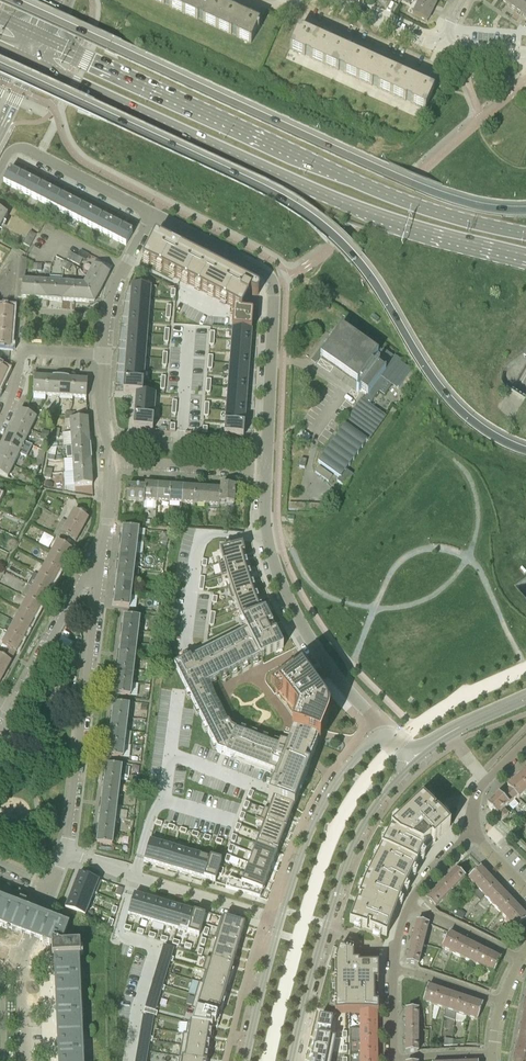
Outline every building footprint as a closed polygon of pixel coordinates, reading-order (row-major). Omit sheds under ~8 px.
[(183,13),(189,0),(153,0),(164,5),(165,4),(167,5),(169,6),(169,7),(183,13)] [(217,29),(226,9),(206,0),(189,0),(183,13),(198,20),(198,19),(200,20),(203,21),(203,22),(217,29)] [(414,0),(413,0),(408,11),(428,22),(433,10),(414,0)] [(433,10),(438,0),(420,0),(419,2),(415,0),(414,0),(433,10)] [(523,0),(504,0),(502,2),(516,11),(523,0)] [(525,18),(525,0),(523,0),(516,11),(525,18)] [(232,34),(234,35),(237,36),(236,37),(251,44),(257,31),(259,31),(261,26),(259,25),(260,24),(226,9),(217,29),(231,35),(232,34)] [(310,58),(324,64),(332,45),(298,30),(290,49),(305,56),(305,55),(310,57),(310,58)] [(343,73),(358,80),(366,60),(332,45),(324,64),(338,71),(339,70),(341,71),(344,72),(343,73)] [(377,88),(391,95),(400,76),(366,60),(358,80),(372,86),(372,85),(377,87),(377,88)] [(406,101),(409,102),(411,103),(410,104),(425,110),(434,91),(400,76),(391,95),(405,101),(406,101)] [(1,190),(128,243),(136,226),(9,173),(1,190)] [(156,236),(155,237),(154,237),(153,238),(153,239),(153,240),(153,241),(143,261),(234,308),(232,329),(250,330),(252,330),(253,313),(253,312),(252,311),(242,310),(251,294),(254,296),(255,296),(256,296),(257,296),(259,294),(259,293),(260,291),(259,290),(258,289),(257,288),(156,236)] [(67,259),(80,266),(83,259),(70,253),(67,259)] [(88,277),(104,285),(110,273),(94,265),(88,277)] [(84,284),(91,298),(93,297),(97,299),(104,285),(88,277),(84,284)] [(22,298),(35,299),(36,281),(23,280),(22,298)] [(35,299),(47,300),(49,282),(36,281),(35,299)] [(62,302),(62,301),(63,283),(49,282),(47,300),(47,301),(62,302)] [(62,301),(75,302),(77,284),(63,283),(62,301)] [(90,299),(91,298),(84,284),(77,284),(75,302),(89,303),(90,299)] [(132,297),(150,299),(151,287),(133,286),(132,297)] [(150,299),(132,297),(131,309),(149,311),(150,299)] [(13,321),(14,310),(0,309),(0,322),(12,323),(13,321)] [(149,311),(131,309),(130,321),(148,322),(149,311)] [(148,322),(130,321),(129,332),(147,334),(148,322)] [(11,337),(12,323),(0,322),(0,336),(11,337)] [(367,395),(363,400),(318,463),(340,478),(337,482),(345,487),(353,476),(346,470),(385,416),(369,405),(379,391),(385,395),(392,384),(398,389),(411,371),(381,350),(378,353),(342,327),(320,357),(357,383),(360,379),(363,382),(356,392),(358,393),(361,390),(367,395)] [(231,340),(250,342),(250,330),(232,329),(231,340)] [(147,334),(129,332),(128,344),(147,345),(147,334)] [(10,348),(11,337),(0,336),(0,348),(10,348)] [(250,342),(231,340),(230,352),(249,353),(250,342)] [(147,345),(128,344),(127,356),(146,357),(147,345)] [(249,353),(230,352),(229,364),(248,365),(249,353)] [(146,357),(127,356),(126,367),(145,369),(146,357)] [(5,377),(9,370),(9,361),(0,358),(0,361),(0,383),(2,384),(5,377)] [(248,365),(229,364),(228,375),(247,377),(248,365)] [(145,369),(126,367),(125,379),(144,380),(145,369)] [(247,377),(228,375),(227,387),(246,388),(247,377)] [(33,395),(46,396),(47,378),(34,377),(33,395)] [(46,396),(60,397),(61,377),(53,377),(53,378),(47,378),(46,396)] [(60,397),(74,398),(75,380),(69,379),(69,378),(61,377),(60,397)] [(144,380),(125,379),(124,390),(137,391),(143,392),(144,380)] [(74,398),(86,398),(88,380),(75,380),(74,398)] [(246,388),(227,387),(226,398),(245,400),(246,388)] [(136,403),(154,404),(155,393),(143,392),(137,391),(136,403)] [(245,400),(226,398),(226,410),(244,412),(245,400)] [(154,404),(136,403),(135,415),(153,416),(154,404)] [(14,425),(30,432),(37,418),(33,416),(21,410),(14,425)] [(244,412),(226,410),(225,422),(243,423),(244,412)] [(153,416),(135,415),(134,426),(152,428),(153,416)] [(71,433),(89,432),(88,419),(75,420),(70,420),(71,433)] [(243,423),(225,422),(224,433),(242,435),(243,423)] [(8,437),(24,445),(30,432),(14,425),(8,437)] [(72,445),(90,444),(89,432),(71,433),(72,445)] [(2,449),(18,456),(24,445),(8,437),(2,449)] [(73,460),(91,459),(92,459),(91,444),(90,444),(72,445),(73,460)] [(13,468),(18,456),(2,449),(0,453),(0,461),(13,468)] [(74,475),(92,474),(91,459),(73,460),(74,475)] [(8,478),(13,468),(0,461),(0,475),(8,478)] [(319,467),(315,472),(328,482),(332,476),(319,467)] [(75,486),(90,485),(93,485),(92,474),(74,475),(75,486)] [(145,501),(157,502),(158,485),(145,484),(145,488),(145,501)] [(157,502),(169,503),(171,486),(158,485),(157,502)] [(127,501),(135,502),(136,487),(128,486),(127,501)] [(169,503),(182,504),(183,487),(171,486),(169,503)] [(221,489),(220,504),(234,505),(235,487),(228,486),(221,486),(220,489),(221,489)] [(145,503),(145,501),(145,488),(136,487),(135,502),(145,503)] [(182,504),(194,505),(195,488),(183,487),(182,504)] [(323,500),(329,504),(339,491),(333,487),(323,500)] [(194,505),(207,506),(208,488),(195,488),(194,505)] [(220,507),(220,504),(221,489),(220,489),(208,488),(207,506),(220,507)] [(82,531),(85,525),(88,519),(74,511),(67,523),(82,531)] [(76,543),(80,535),(82,531),(67,523),(61,534),(68,538),(76,543)] [(122,541),(138,543),(139,529),(124,528),(122,541)] [(66,561),(69,556),(72,549),(57,541),(51,553),(66,561)] [(120,554),(136,555),(138,543),(122,541),(120,554)] [(195,544),(182,543),(177,598),(190,599),(195,544)] [(228,549),(220,551),(220,552),(223,563),(245,557),(242,546),(242,545),(230,548),(227,549),(228,549)] [(59,574),(63,567),(66,561),(51,553),(44,566),(59,574)] [(119,567),(135,569),(136,555),(120,554),(119,567)] [(245,557),(223,563),(223,564),(224,564),(227,576),(248,569),(248,568),(246,558),(245,557)] [(53,585),(57,578),(59,574),(44,566),(38,577),(53,585)] [(117,580),(133,582),(135,569),(119,567),(117,580)] [(248,569),(227,576),(231,587),(252,580),(252,579),(248,569)] [(47,596),(50,590),(53,585),(38,577),(32,588),(47,596)] [(116,592),(132,594),(133,582),(117,580),(116,592)] [(252,580),(231,587),(234,598),(255,591),(252,581),(252,580)] [(41,608),(45,601),(47,596),(32,588),(26,600),(41,608)] [(234,598),(239,610),(260,602),(256,592),(255,591),(234,598)] [(114,606),(130,608),(132,594),(116,592),(114,606)] [(35,619),(38,613),(41,608),(26,600),(20,611),(35,619)] [(260,602),(239,610),(243,621),(241,622),(265,613),(265,612),(264,613),(260,603),(260,602)] [(29,630),(32,624),(35,619),(20,611),(14,622),(29,630)] [(202,675),(199,676),(202,675),(207,685),(207,686),(208,685),(229,675),(240,669),(260,659),(260,660),(261,660),(264,658),(267,656),(270,655),(274,653),(277,652),(277,651),(280,650),(283,649),(283,648),(283,647),(282,647),(281,645),(282,644),(281,644),(279,640),(277,636),(277,635),(276,634),(276,633),(275,633),(273,634),(271,629),(273,628),(273,627),(272,627),(272,626),(271,624),(269,621),(269,620),(267,617),(267,616),(266,614),(265,613),(241,622),(241,623),(242,623),(248,635),(253,645),(251,646),(244,650),(243,650),(233,655),(233,656),(232,656),(228,658),(223,661),(222,661),(212,666),(211,667),(207,669),(202,671),(201,671),(200,671),(201,672),(202,675)] [(123,630),(139,632),(140,618),(125,616),(123,630)] [(23,641),(26,636),(29,630),(14,622),(8,633),(23,641)] [(121,643),(137,645),(139,632),(123,630),(121,643)] [(17,653),(20,647),(23,641),(8,633),(2,645),(8,648),(17,653)] [(120,656),(136,658),(137,645),(121,643),(120,656)] [(17,653),(8,648),(3,657),(12,662),(17,653)] [(9,668),(12,662),(3,657),(0,656),(0,672),(5,675),(9,668)] [(118,668),(134,670),(136,658),(120,656),(118,668)] [(293,666),(271,682),(271,683),(277,691),(278,692),(276,693),(277,694),(278,693),(285,702),(286,703),(288,706),(292,712),(294,714),(296,717),(297,718),(296,720),(296,722),(295,723),(295,725),(292,732),(290,732),(318,743),(322,732),(323,731),(326,723),(326,722),(326,721),(327,721),(327,720),(327,719),(327,718),(327,717),(327,716),(327,715),(327,714),(327,713),(326,713),(326,712),(326,711),(326,710),(325,710),(325,709),(322,705),(315,695),(294,666),(293,666)] [(117,681),(133,683),(134,670),(118,668),(117,681)] [(115,695),(131,697),(133,683),(117,681),(115,695)] [(112,718),(128,720),(130,706),(114,704),(112,718)] [(111,730),(127,732),(128,720),(112,718),(111,730)] [(109,742),(125,745),(127,732),(111,730),(109,742)] [(236,731),(227,756),(232,758),(237,760),(238,760),(242,762),(247,764),(249,765),(252,766),(257,768),(260,769),(262,769),(267,771),(271,773),(272,773),(277,775),(273,786),(273,787),(268,798),(294,808),(295,807),(299,796),(304,783),(309,769),(310,768),(309,767),(309,766),(310,764),(307,760),(309,755),(313,756),(314,754),(318,743),(290,732),(290,733),(292,734),(288,745),(286,750),(281,748),(270,743),(247,735),(236,731)] [(109,749),(108,756),(123,758),(125,745),(109,742),(109,744),(109,747),(109,749)] [(105,776),(105,779),(121,781),(121,780),(128,781),(130,768),(122,767),(107,765),(106,772),(106,774),(105,776)] [(517,778),(525,788),(525,770),(517,778)] [(525,793),(525,788),(517,778),(507,787),(510,790),(517,798),(519,800),(525,793)] [(103,792),(119,794),(121,781),(105,779),(103,792)] [(502,822),(509,815),(504,810),(517,798),(510,790),(502,798),(499,795),(487,806),(502,822)] [(102,804),(118,806),(119,794),(103,792),(102,804)] [(268,798),(273,800),(269,811),(290,819),(294,808),(268,798)] [(422,799),(391,828),(395,832),(394,833),(390,831),(366,879),(350,923),(387,936),(401,897),(425,849),(423,848),(431,841),(434,843),(450,828),(422,799)] [(100,818),(116,820),(116,819),(120,819),(121,807),(118,807),(118,806),(102,804),(100,818)] [(269,811),(265,822),(286,830),(290,819),(269,811)] [(99,831),(114,833),(116,820),(100,818),(99,831)] [(265,822),(261,833),(282,841),(286,830),(265,822)] [(97,843),(113,845),(114,833),(99,831),(97,843)] [(261,833),(257,844),(259,845),(260,841),(279,848),(282,841),(261,833)] [(249,851),(253,840),(245,836),(240,847),(249,851)] [(151,838),(144,862),(153,865),(153,864),(156,865),(157,865),(163,842),(151,838)] [(256,851),(278,859),(281,849),(279,848),(260,841),(256,851)] [(156,865),(156,866),(165,868),(165,867),(168,868),(169,868),(175,845),(163,842),(157,865),(156,865)] [(168,868),(168,869),(177,872),(177,871),(180,872),(181,872),(187,851),(187,852),(188,849),(175,845),(169,868),(168,868)] [(180,872),(180,873),(184,874),(189,876),(189,874),(192,875),(193,875),(199,855),(187,852),(187,851),(181,872),(180,872)] [(278,859),(256,851),(253,861),(274,869),(278,859)] [(192,875),(192,876),(201,879),(201,878),(205,879),(211,859),(210,859),(199,855),(193,875),(192,875)] [(211,859),(205,879),(215,882),(218,874),(219,868),(222,861),(210,857),(210,859),(211,859)] [(274,869),(253,861),(249,871),(270,879),(274,869)] [(468,879),(476,888),(488,876),(480,868),(468,879)] [(441,885),(450,894),(466,878),(457,869),(441,885)] [(75,882),(95,890),(100,877),(80,870),(75,882)] [(270,879),(249,871),(246,880),(232,875),(229,886),(264,896),(270,879)] [(473,893),(480,900),(496,885),(488,876),(476,888),(477,889),(473,893)] [(75,882),(71,894),(91,901),(95,890),(75,882)] [(426,900),(435,909),(450,894),(441,885),(426,900)] [(489,908),(493,905),(504,893),(496,885),(480,900),(481,901),(489,908)] [(133,912),(143,915),(148,896),(138,893),(133,912)] [(493,905),(500,913),(512,902),(504,893),(493,905)] [(71,894),(66,906),(86,914),(91,901),(71,894)] [(148,896),(143,915),(153,918),(158,903),(159,899),(148,896)] [(31,937),(52,945),(62,945),(69,926),(41,915),(24,909),(27,902),(21,899),(18,907),(0,899),(0,925),(31,937)] [(500,913),(508,921),(520,910),(512,902),(500,913)] [(158,903),(153,918),(152,921),(162,924),(168,906),(158,903)] [(168,906),(162,924),(175,928),(180,909),(168,906)] [(187,932),(193,913),(180,909),(175,928),(187,932)] [(516,929),(516,930),(525,920),(525,916),(520,910),(508,921),(516,929)] [(203,916),(193,913),(187,932),(197,935),(201,922),(203,916)] [(228,920),(228,923),(225,934),(244,939),(247,926),(228,920)] [(424,945),(425,940),(429,924),(417,921),(412,942),(424,945)] [(442,948),(453,954),(460,939),(449,933),(442,948)] [(225,934),(222,944),(241,949),(244,939),(225,934)] [(460,957),(463,958),(470,944),(460,939),(453,954),(454,954),(452,958),(459,961),(460,957)] [(407,963),(419,966),(424,945),(412,942),(407,963)] [(79,956),(81,956),(81,944),(62,945),(52,945),(53,957),(56,957),(60,1060),(84,1060),(79,956)] [(219,955),(238,961),(241,949),(222,944),(219,955)] [(463,958),(472,963),(480,948),(470,944),(463,958)] [(481,967),(483,968),(490,954),(480,948),(472,963),(470,967),(479,972),(481,967)] [(340,949),(336,961),(335,961),(335,1013),(378,1013),(378,1004),(375,1004),(375,981),(378,981),(378,956),(358,956),(358,960),(354,960),(353,953),(340,949)] [(490,954),(483,968),(494,974),(501,959),(490,954)] [(219,955),(215,967),(234,972),(238,961),(219,955)] [(234,972),(215,967),(212,978),(231,983),(234,972)] [(231,983),(212,978),(209,991),(228,996),(231,983)] [(433,1006),(434,1006),(439,990),(428,986),(423,1003),(426,1004),(433,1006)] [(443,1009),(445,1010),(450,994),(439,990),(434,1006),(440,1008),(443,1009)] [(209,991),(205,1003),(224,1009),(228,996),(209,991)] [(445,1010),(456,1013),(461,997),(450,994),(445,1010)] [(466,1022),(467,1017),(471,1001),(461,997),(456,1013),(455,1021),(466,1022)] [(468,1017),(476,1020),(478,1020),(483,1005),(471,1001),(467,1017),(468,1017)] [(205,1003),(202,1013),(216,1017),(221,1019),(224,1009),(210,1005),(205,1003)] [(406,1031),(418,1031),(418,1010),(406,1010),(406,1031)] [(197,1012),(194,1022),(213,1027),(216,1017),(202,1013),(197,1012)] [(360,1028),(377,1028),(377,1016),(360,1016),(360,1028)] [(318,1029),(317,1035),(330,1037),(333,1019),(320,1017),(318,1029)] [(194,1022),(191,1031),(211,1035),(213,1027),(194,1022)] [(360,1041),(377,1041),(377,1028),(360,1028),(360,1041)] [(190,1041),(195,1042),(209,1045),(211,1035),(191,1031),(190,1041)] [(406,1053),(417,1053),(418,1031),(406,1031),(406,1053)] [(317,1035),(314,1047),(329,1050),(331,1038),(330,1037),(317,1035)] [(452,1046),(452,1040),(453,1038),(444,1038),(443,1046),(452,1046)] [(360,1054),(377,1054),(377,1041),(360,1041),(360,1054)] [(215,1046),(209,1045),(195,1042),(193,1053),(213,1057),(215,1046)] [(525,1057),(525,1044),(518,1042),(516,1055),(525,1057)] [(312,1059),(323,1060),(326,1060),(329,1050),(314,1047),(312,1059)] [(193,1053),(192,1060),(212,1060),(213,1057),(193,1053)]
